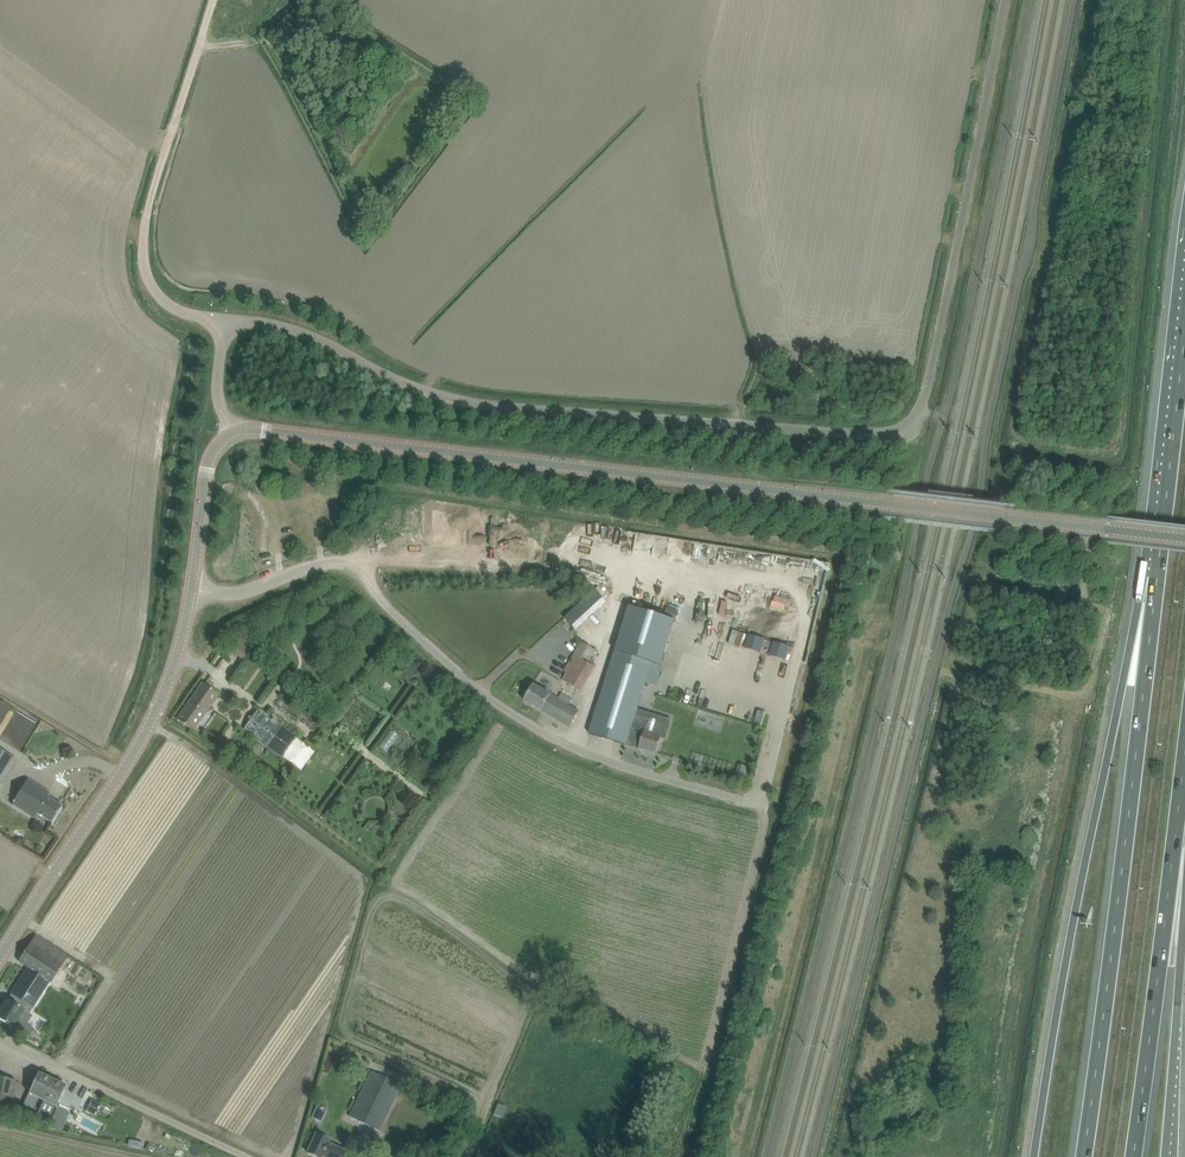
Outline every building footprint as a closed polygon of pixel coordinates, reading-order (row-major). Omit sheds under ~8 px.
[(612,568),(609,579),(614,581),(617,569),(612,568)] [(566,619),(576,629),(604,602),(592,589),(579,602),(582,605),(566,619)] [(593,723),(590,734),(626,746),(626,744),(635,715),(637,709),(651,663),(661,666),(675,621),(664,617),(629,607),(618,642),(593,723)] [(667,608),(664,617),(675,621),(678,612),(667,608)] [(580,691),(595,666),(589,663),(596,651),(581,641),(563,671),(566,673),(562,681),(580,691)] [(240,645),(235,657),(250,663),(255,651),(240,645)] [(199,724),(203,727),(211,716),(206,713),(218,695),(202,683),(176,720),(194,732),(199,724)] [(661,683),(656,693),(662,696),(667,686),(661,683)] [(525,701),(570,727),(579,712),(568,706),(571,701),(562,695),(559,700),(533,686),(525,701)] [(325,694),(319,702),(333,712),(338,705),(325,694)] [(281,759),(297,736),(259,709),(243,731),(281,759)] [(635,715),(626,744),(656,754),(661,738),(665,739),(670,726),(635,715)] [(45,767),(60,742),(17,716),(2,740),(45,767)] [(0,751),(0,784),(1,785),(16,760),(0,751)] [(738,766),(736,775),(742,777),(745,768),(738,766)] [(47,798),(50,793),(27,779),(12,805),(34,818),(37,814),(51,823),(61,806),(47,798)] [(4,835),(15,817),(5,811),(10,803),(2,798),(1,800),(0,800),(0,833),(4,835)] [(12,1027),(23,1011),(28,1014),(49,981),(52,983),(69,957),(46,942),(36,935),(19,961),(28,968),(0,1011),(0,1020),(12,1027)] [(339,1043),(329,1039),(328,1039),(325,1052),(337,1055),(339,1043)] [(371,1071),(349,1116),(379,1131),(401,1085),(371,1071)] [(48,1092),(53,1080),(39,1073),(22,1108),(31,1112),(38,1098),(44,1100),(48,1092)] [(12,1092),(15,1080),(0,1077),(0,1113),(7,1115),(12,1092)] [(56,1107),(66,1086),(53,1080),(48,1092),(44,1100),(35,1118),(47,1124),(50,1117),(45,1115),(51,1104),(56,1107)] [(92,1099),(89,1105),(90,1106),(98,1110),(101,1104),(93,1100),(92,1099)] [(496,1119),(501,1107),(491,1103),(486,1114),(496,1119)] [(317,1106),(311,1119),(321,1123),(327,1111),(317,1106)] [(323,1156),(343,1156),(345,1152),(328,1143),(329,1141),(316,1134),(307,1153),(315,1156),(321,1156),(322,1156),(323,1156)]
